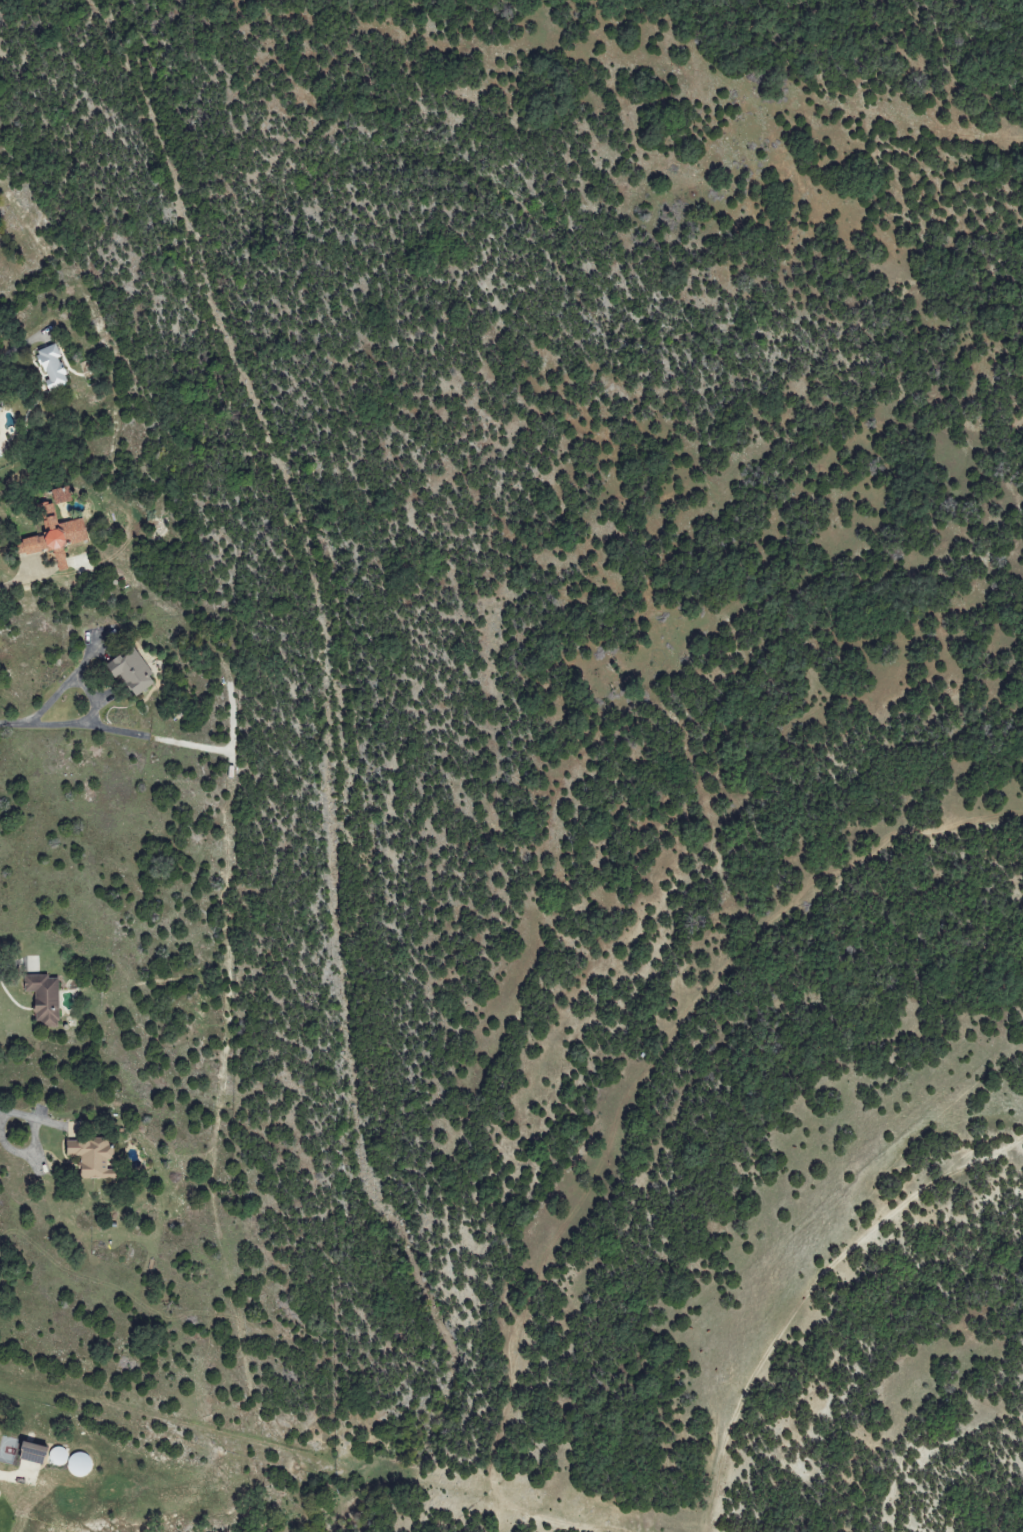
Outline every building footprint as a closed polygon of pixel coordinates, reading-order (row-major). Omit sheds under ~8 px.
[(36,351),(46,380),(45,380),(48,390),(69,384),(60,358),(61,357),(57,344),(36,351)] [(51,490),(54,505),(72,501),(69,486),(51,490)] [(88,540),(83,518),(58,524),(53,503),(39,506),(46,533),(19,540),(22,556),(53,548),(58,571),(68,569),(63,546),(88,540)] [(135,696),(156,682),(133,646),(105,664),(114,679),(121,675),(135,696)] [(59,978),(49,978),(49,975),(24,975),(25,994),(34,994),(34,1020),(45,1019),(45,1028),(64,1027),(64,1020),(60,1020),(59,978)] [(80,1157),(80,1178),(116,1179),(116,1173),(107,1172),(107,1160),(112,1160),(112,1141),(66,1140),(66,1157),(80,1157)] [(19,1460),(43,1463),(45,1446),(21,1442),(19,1460)] [(50,1464),(69,1465),(68,1476),(90,1476),(90,1454),(67,1453),(67,1447),(50,1447),(50,1464)]
